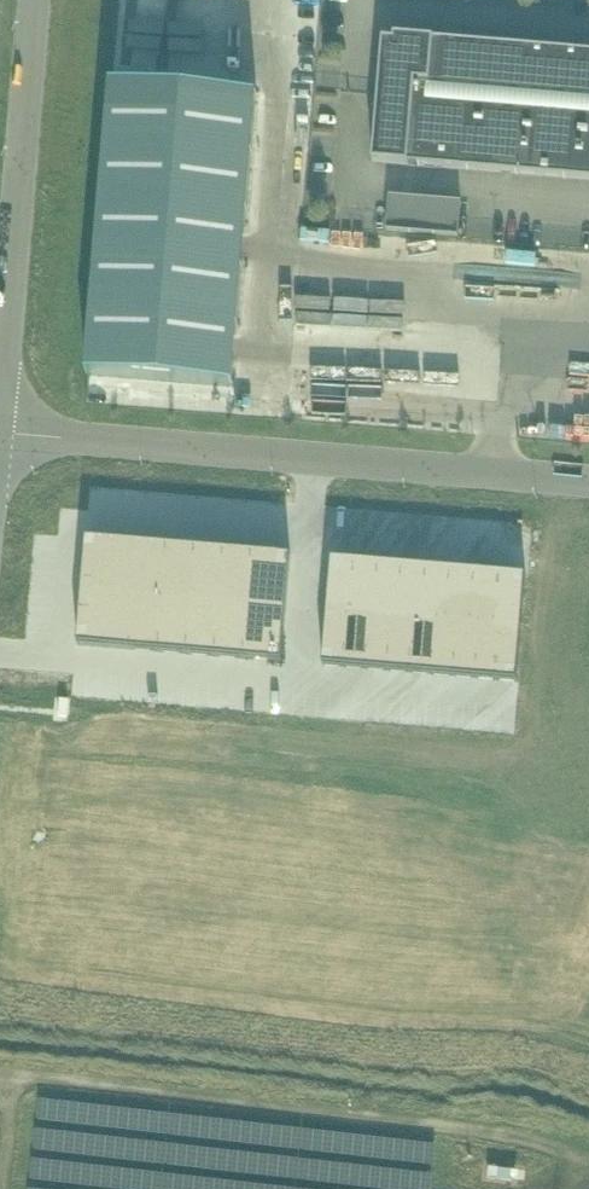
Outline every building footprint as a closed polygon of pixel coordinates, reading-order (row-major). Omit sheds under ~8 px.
[(396,37),(395,43),(384,42),(374,163),(588,181),(588,54),(396,37)] [(426,200),(394,197),(390,197),(388,231),(460,237),(463,203),(426,200)] [(138,590),(142,545),(88,541),(84,586),(138,590)] [(170,547),(142,545),(138,590),(137,603),(166,605),(170,547)] [(199,550),(170,547),(166,605),(194,608),(199,550)] [(194,608),(222,610),(227,552),(199,550),(194,608)] [(227,552),(222,610),(251,612),(256,555),(227,552)] [(251,612),(287,615),(292,558),(256,555),(251,612)] [(350,617),(354,564),(352,563),(330,562),(326,615),(348,617),(350,617)] [(374,619),(378,566),(354,564),(350,617),(370,619),(374,619)] [(398,621),(403,567),(398,567),(381,566),(378,566),(374,619),(392,621),(398,621)] [(422,623),(427,569),(422,569),(405,568),(403,567),(398,621),(414,623),(422,623)] [(446,625),(451,571),(439,570),(429,570),(427,569),(422,623),(436,624),(446,625)] [(470,627),(475,573),(453,572),(451,571),(446,625),(458,626),(470,627)] [(494,629),(499,575),(478,574),(475,573),(470,627),(480,628),(494,629)] [(520,632),(524,577),(499,575),(494,629),(499,630),(520,632)] [(136,620),(137,603),(138,590),(84,586),(81,616),(136,620)] [(133,651),(162,653),(166,605),(137,603),(136,620),(133,651)] [(162,653),(190,656),(194,608),(166,605),(162,653)] [(194,608),(190,656),(218,658),(222,610),(194,608)] [(251,612),(222,610),(218,658),(247,661),(251,612)] [(251,612),(247,661),(283,664),(287,615),(251,612)] [(343,671),(348,617),(326,615),(321,666),(321,669),(322,669),(343,671)] [(79,647),(133,651),(136,620),(81,616),(79,647)] [(365,673),(370,619),(350,617),(348,617),(343,671),(345,671),(365,673)] [(387,674),(392,621),(374,619),(370,619),(365,673),(372,673),(387,674)] [(409,676),(414,623),(398,621),(392,621),(387,674),(396,675),(409,676)] [(431,678),(436,624),(422,623),(414,623),(409,676),(421,677),(431,678)] [(453,680),(458,626),(446,625),(436,624),(431,678),(444,679),(453,680)] [(475,682),(480,628),(470,627),(458,626),(453,680),(469,681),(470,681),(475,682)] [(494,683),(499,630),(494,629),(480,628),(475,682),(480,682),(494,683)] [(515,685),(520,632),(499,630),(494,683),(497,683),(499,684),(515,685)]
